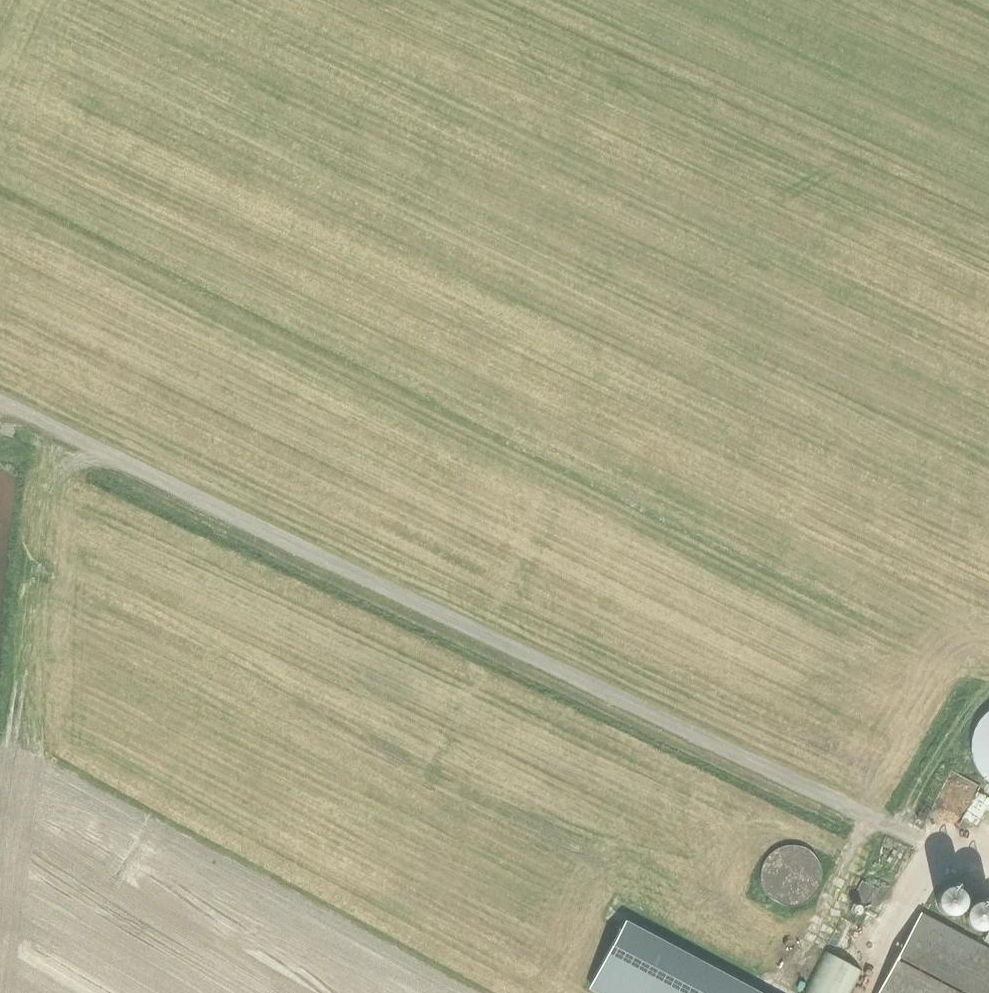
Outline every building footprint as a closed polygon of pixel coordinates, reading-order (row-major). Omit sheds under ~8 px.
[(987,712),(985,714),(983,716),(981,719),(979,721),(977,724),(976,727),(974,730),(973,732),(972,735),(972,738),(971,741),(971,744),(971,747),(971,750),(971,753),(972,756),(973,759),(973,761),(974,764),(977,769),(978,771),(979,773),(982,776),(986,780),(988,782),(988,711),(987,712)] [(795,901),(826,881),(803,846),(772,865),(795,901)] [(843,973),(842,977),(855,982),(858,973),(845,967),(867,913),(850,906),(825,965),(843,973)] [(922,913),(879,992),(988,992),(988,949),(922,913)] [(626,920),(589,989),(596,992),(762,992),(626,920)]
